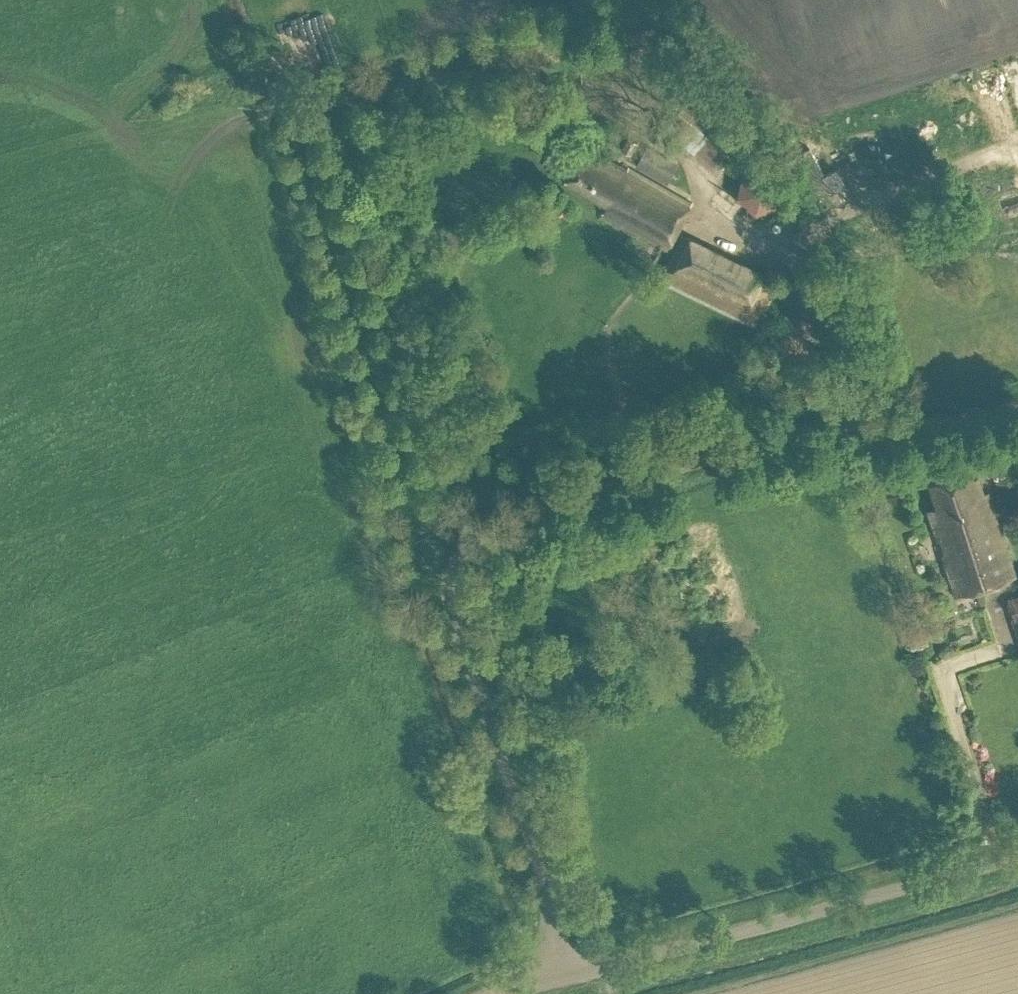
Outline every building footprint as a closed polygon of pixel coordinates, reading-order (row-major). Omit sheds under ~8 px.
[(292,56),(327,45),(319,22),(285,32),(292,56)] [(699,85),(664,129),(710,166),(728,144),(719,137),(737,116),(699,85)] [(627,136),(621,148),(632,153),(638,142),(627,136)] [(626,168),(581,143),(562,177),(606,202),(601,211),(666,247),(692,200),(628,164),(626,168)] [(670,176),(678,162),(650,145),(640,160),(670,176)] [(786,181),(766,163),(743,170),(737,194),(755,212),(780,205),(786,181)] [(996,181),(1009,225),(1015,223),(1015,225),(1017,224),(1017,174),(997,180),(996,181)] [(766,308),(780,280),(682,232),(659,278),(755,325),(764,307),(766,308)] [(972,476),(969,468),(929,481),(937,504),(927,507),(937,537),(941,536),(946,551),(942,552),(955,594),(1014,574),(987,491),(983,492),(977,475),(972,476)]
